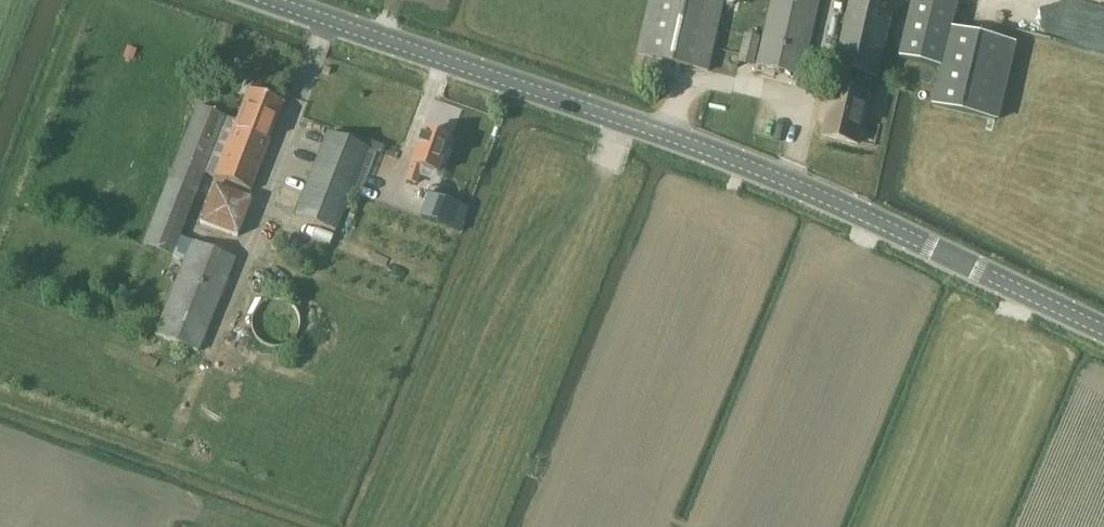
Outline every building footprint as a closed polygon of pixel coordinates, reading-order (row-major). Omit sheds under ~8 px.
[(709,69),(725,0),(651,0),(639,53),(709,69)] [(802,74),(820,0),(774,0),(759,64),(802,74)] [(824,135),(860,143),(871,94),(862,92),(865,76),(878,79),(895,8),(859,0),(851,0),(835,69),(843,70),(839,86),(835,85),(824,135)] [(902,58),(943,67),(934,106),(996,120),(1014,42),(952,28),(958,0),(915,0),(902,58)] [(741,60),(755,63),(761,39),(747,36),(741,60)] [(332,69),(325,66),(322,73),(329,75),(332,69)] [(143,244),(173,256),(184,260),(156,335),(197,351),(235,258),(192,241),(180,236),(205,173),(250,191),(285,104),(249,90),(236,121),(197,105),(143,244)] [(422,169),(436,174),(448,141),(422,132),(411,165),(412,166),(407,181),(417,184),(422,169)] [(296,216),(336,232),(368,148),(328,133),(296,216)] [(371,141),(368,148),(380,153),(383,146),(371,141)] [(251,200),(213,186),(199,222),(237,236),(251,200)] [(428,192),(420,216),(431,221),(454,228),(459,214),(462,204),(428,192)] [(297,334),(299,326),(299,318),(295,311),(290,305),(283,301),(275,300),(267,301),(260,305),(255,311),(252,318),(251,326),(253,334),(257,340),(263,345),(271,348),(279,348),(287,345),(293,340),(297,334)]
